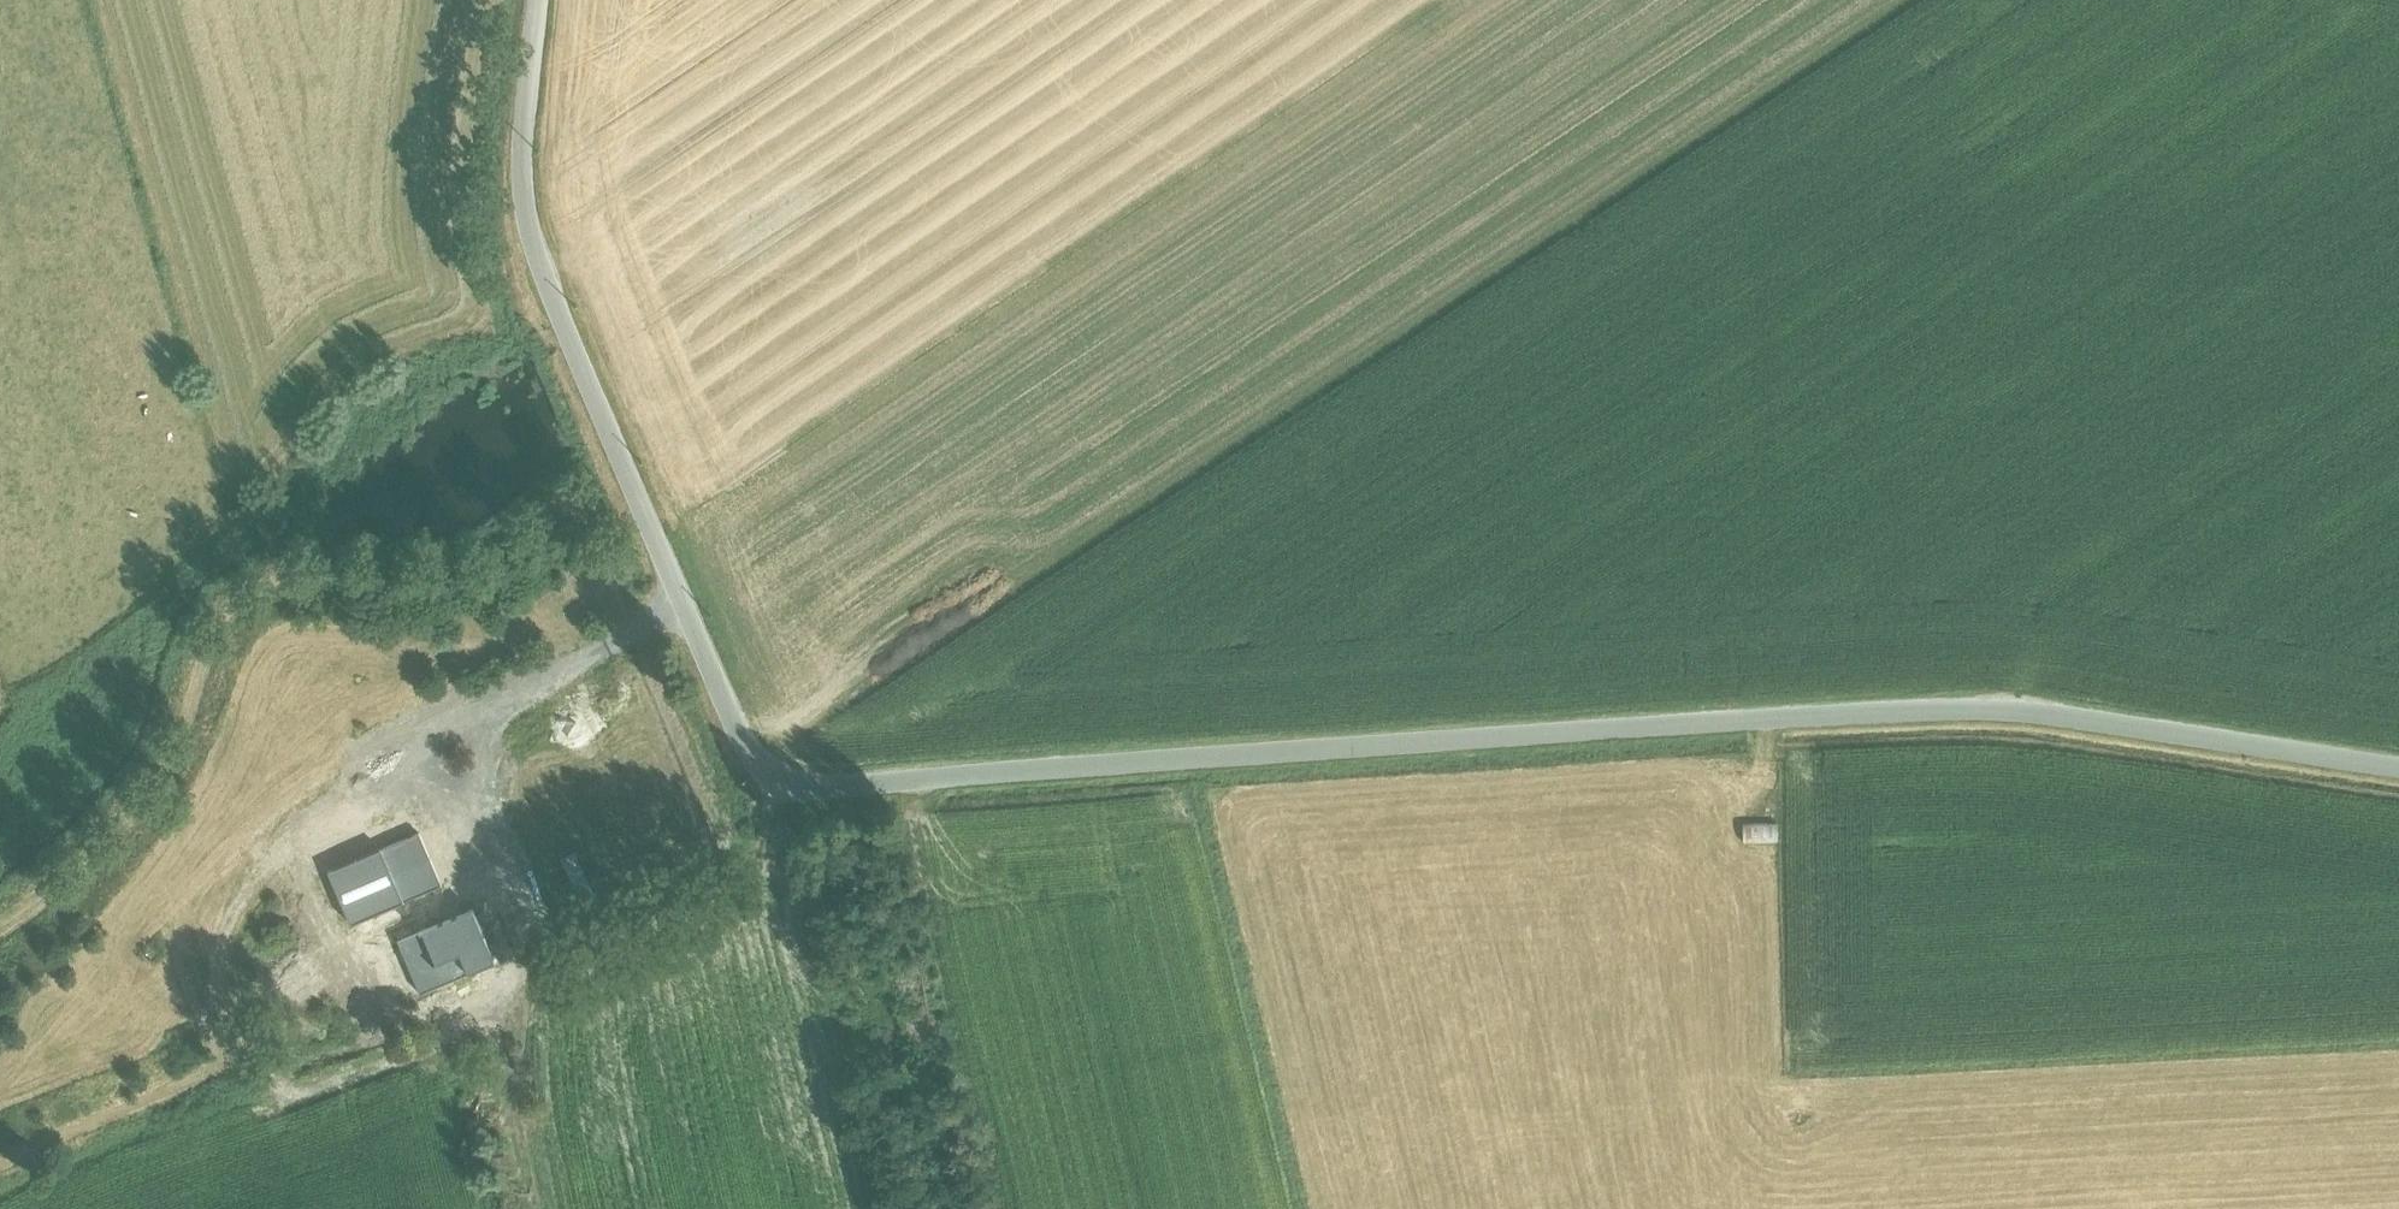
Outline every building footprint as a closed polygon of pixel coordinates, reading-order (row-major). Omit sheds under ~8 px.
[(1738,851),(1786,848),(1783,817),(1736,821),(1738,851)] [(481,915),(430,930),(403,841),(340,861),(344,874),(313,883),(337,962),(354,957),(361,982),(436,959),(440,971),(493,955),(481,915)]
